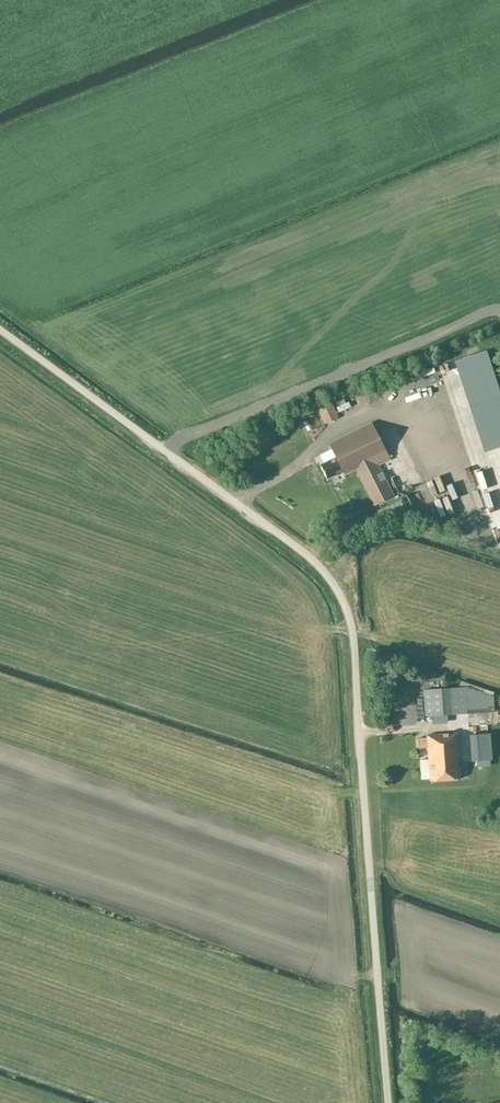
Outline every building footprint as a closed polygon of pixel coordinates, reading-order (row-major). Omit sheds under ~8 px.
[(324,424),(338,417),(331,405),(318,411),(324,424)] [(421,408),(417,412),(429,425),(433,421),(421,408)] [(393,495),(378,465),(389,459),(371,422),(329,443),(336,457),(320,465),(327,478),(342,470),(344,474),(355,469),(374,505),(393,495)] [(427,448),(433,444),(421,429),(416,433),(427,448)] [(430,449),(443,464),(447,460),(435,445),(430,449)] [(474,464),(476,471),(485,468),(483,462),(474,464)] [(396,471),(390,473),(397,489),(403,487),(396,471)] [(430,500),(442,496),(444,502),(448,500),(441,479),(425,485),(430,500)] [(458,499),(452,500),(458,522),(463,520),(458,499)] [(474,519),(479,518),(475,501),(470,502),(474,519)] [(499,530),(499,516),(498,516),(498,525),(488,526),(488,531),(499,530)] [(423,689),(424,715),(465,713),(463,687),(423,689)] [(493,695),(463,687),(465,713),(494,711),(493,695)] [(491,759),(488,732),(469,734),(472,761),(491,759)] [(418,738),(418,748),(427,747),(430,781),(460,778),(456,733),(426,735),(426,737),(418,738)] [(419,776),(427,776),(425,755),(418,755),(419,776)]
